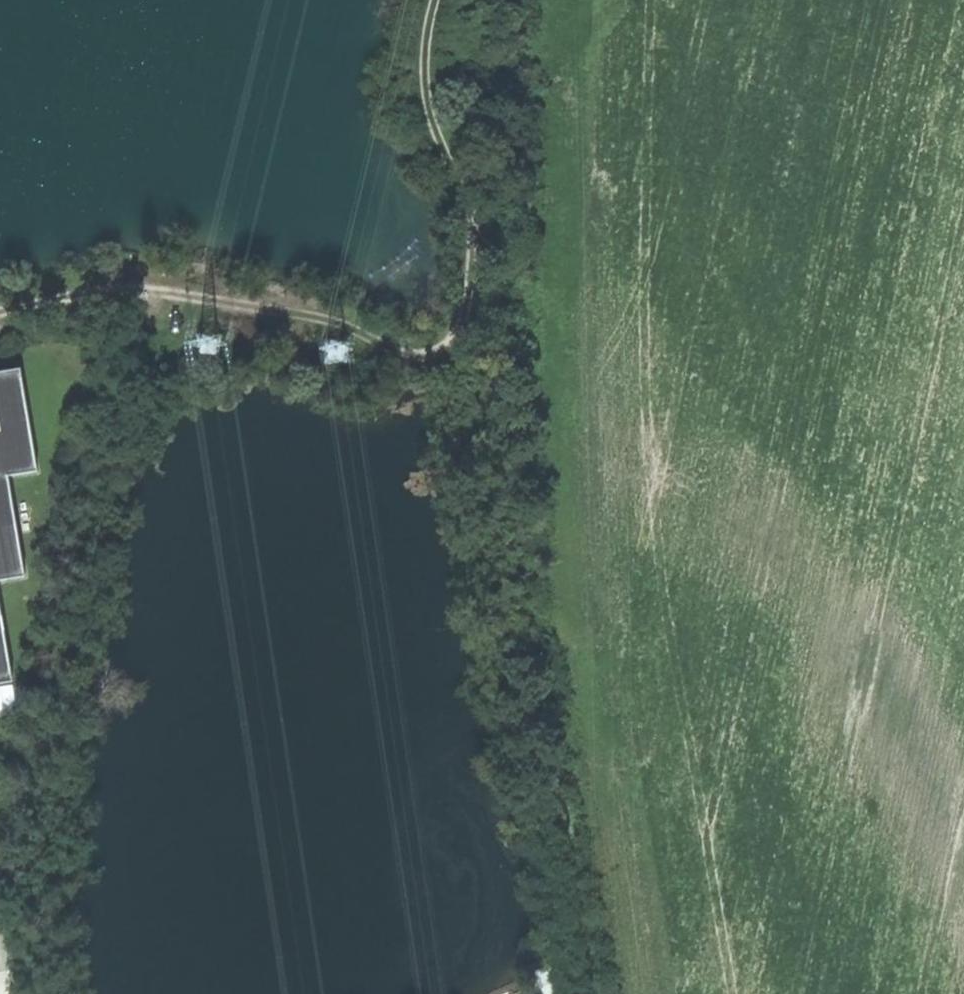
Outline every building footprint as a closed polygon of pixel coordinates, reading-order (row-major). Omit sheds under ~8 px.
[(29,579),(12,477),(41,473),(24,370),(0,374),(0,583),(29,579)] [(15,683),(0,594),(0,685),(15,683)]
